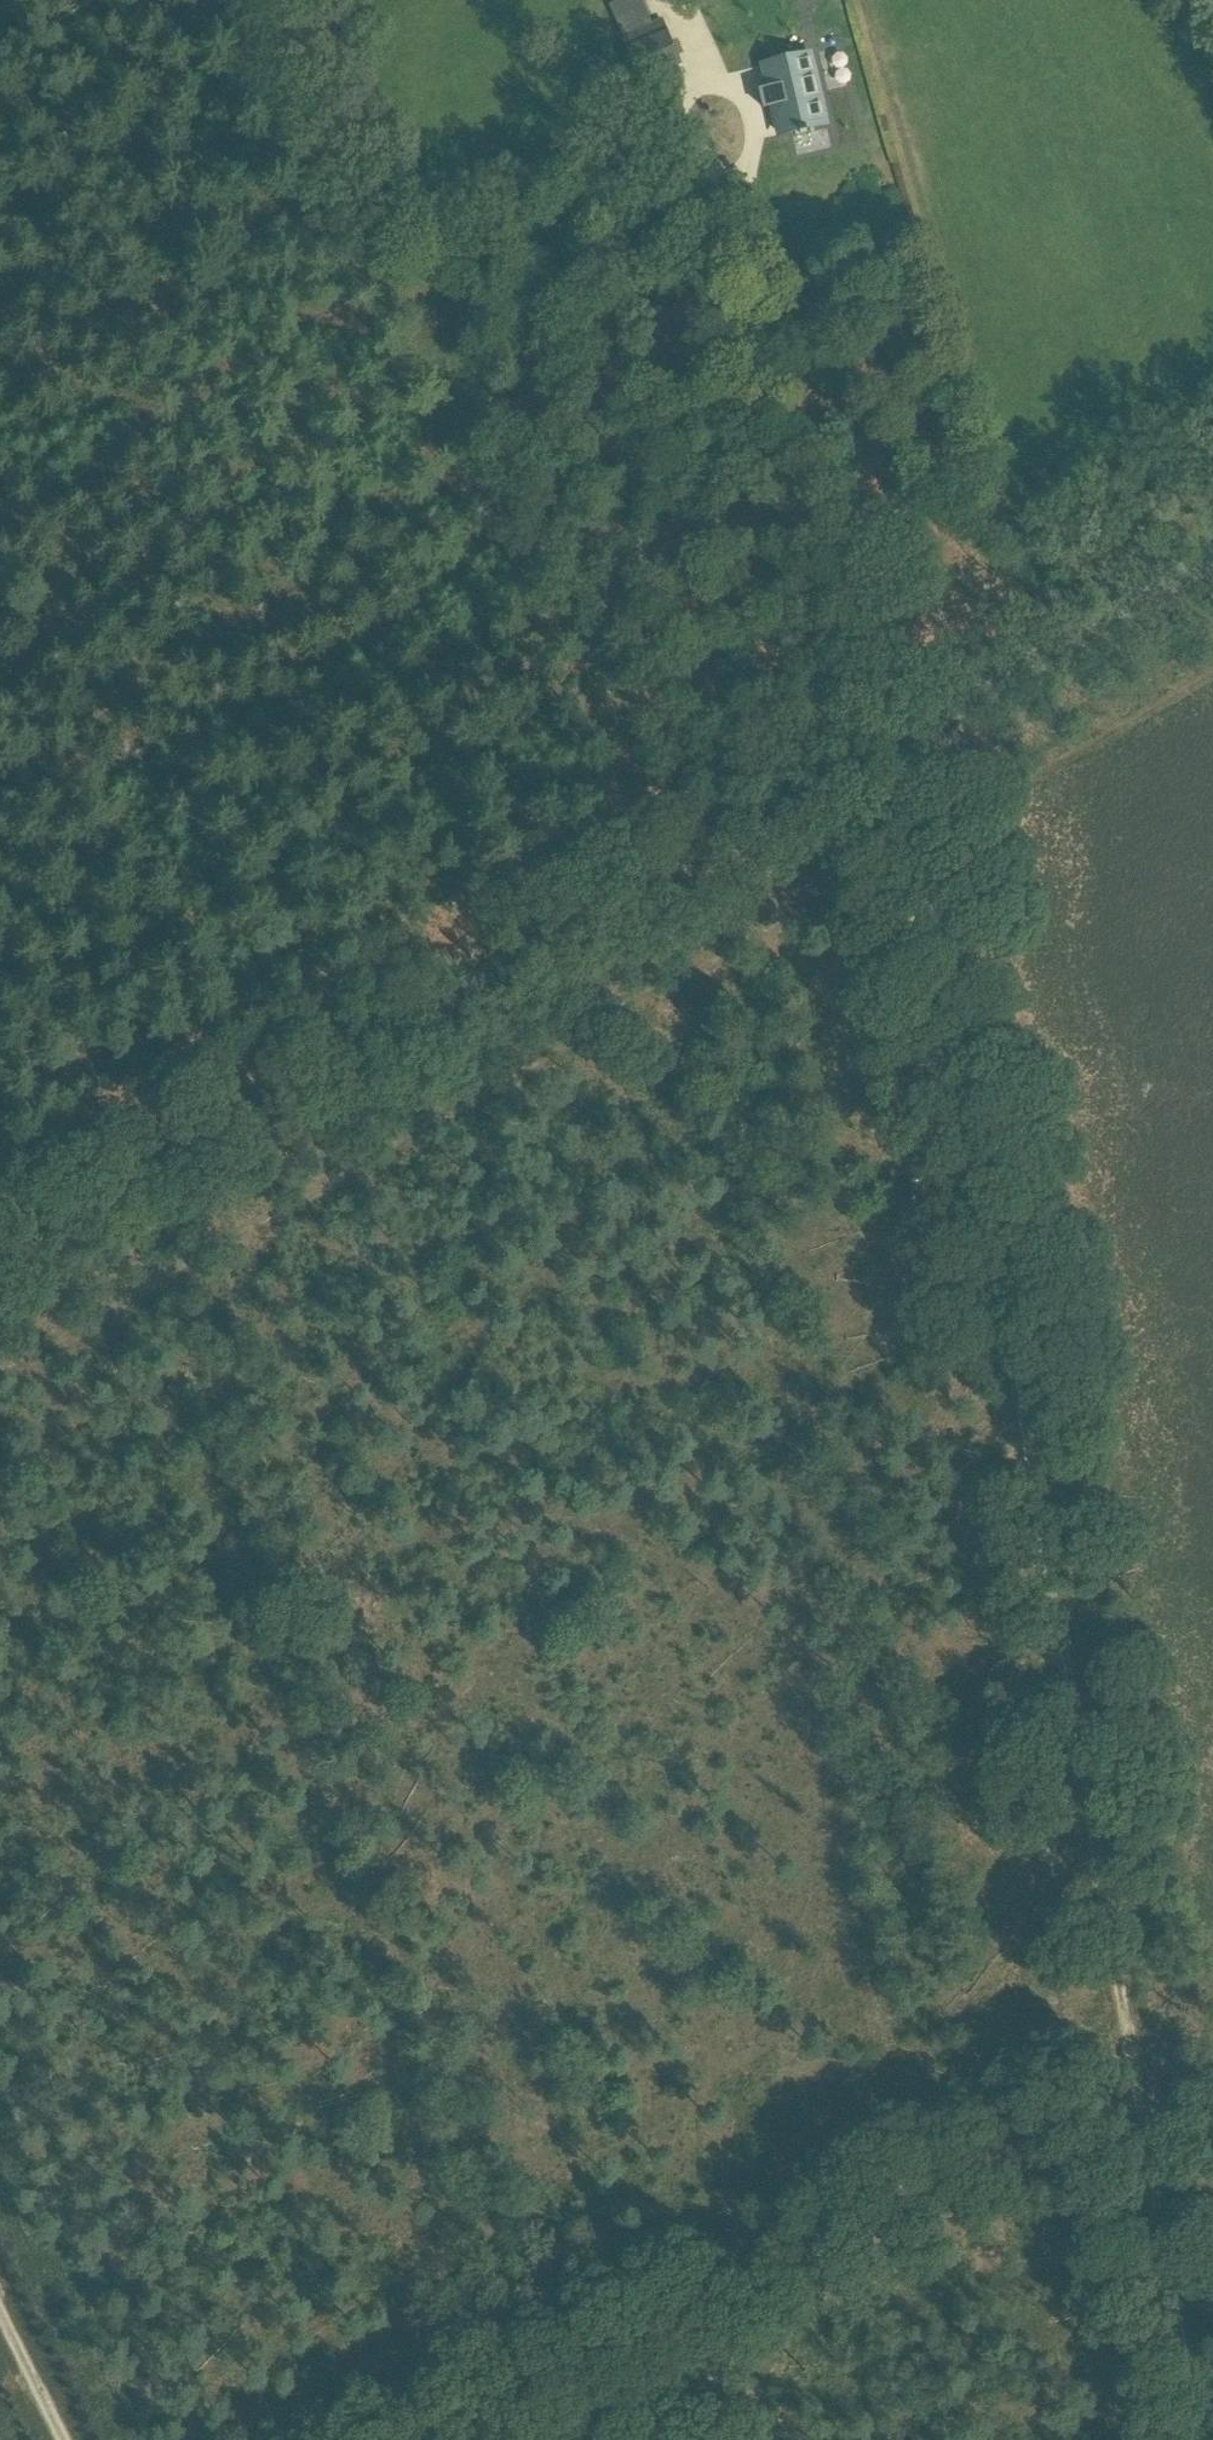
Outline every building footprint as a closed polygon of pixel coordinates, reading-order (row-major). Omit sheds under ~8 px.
[(610,5),(624,37),(622,38),(648,94),(681,79),(675,65),(681,63),(662,20),(651,24),(640,0),(622,0),(610,5)] [(826,124),(810,54),(765,65),(769,88),(760,90),(765,108),(775,107),(780,135),(799,131),(800,135),(808,134),(807,128),(826,124)]
